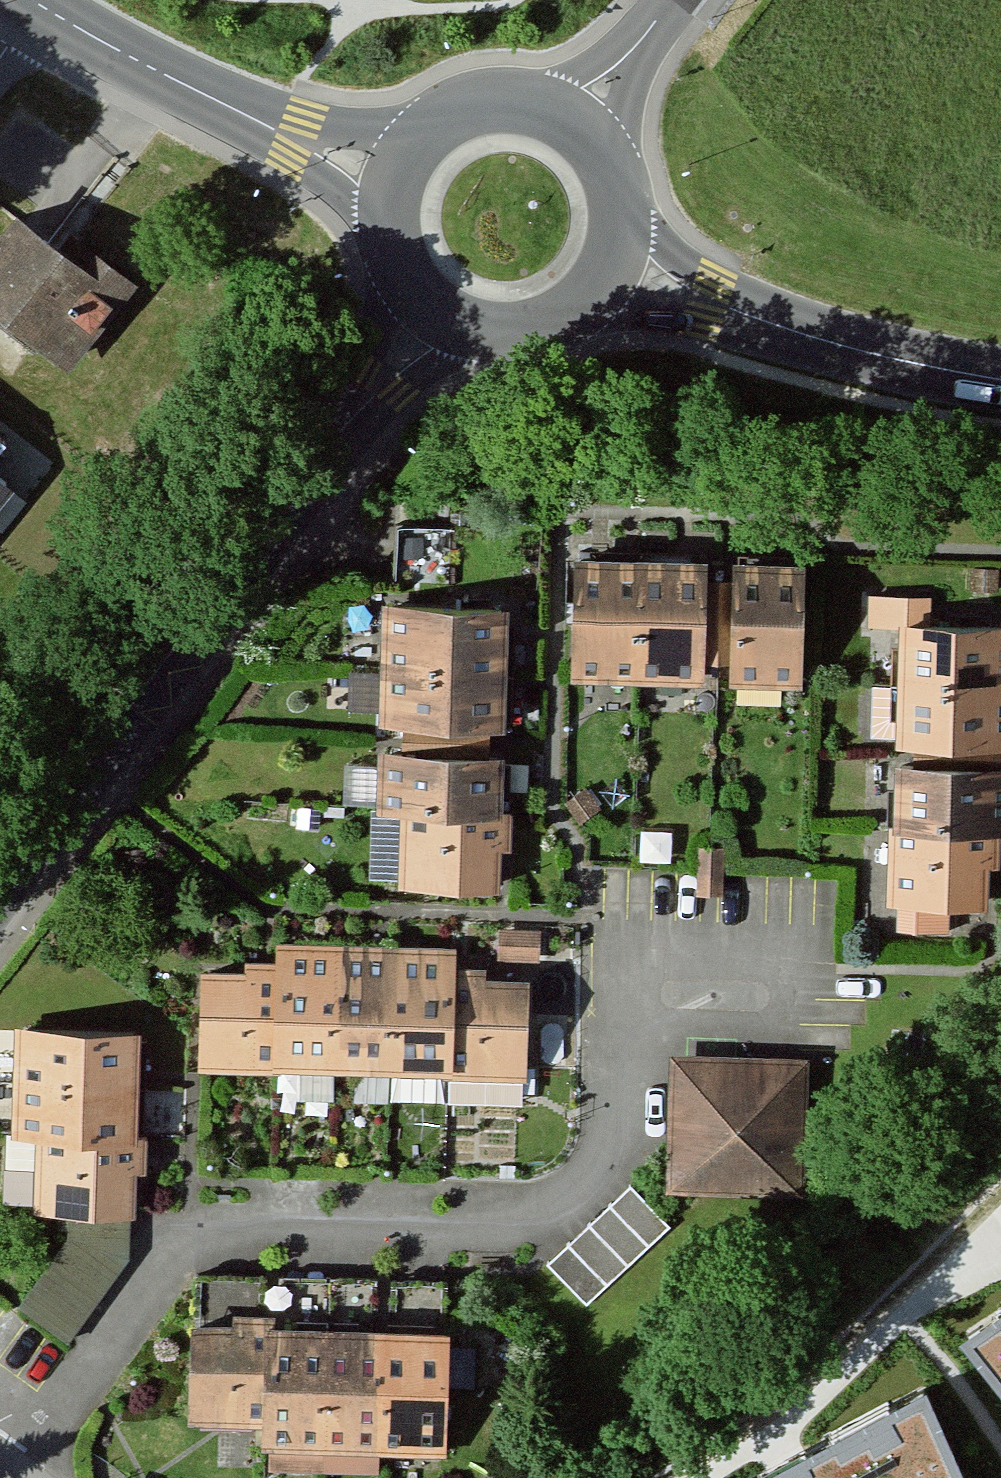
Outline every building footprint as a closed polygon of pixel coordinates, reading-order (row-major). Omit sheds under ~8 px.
[(18,230),(0,253),(0,333),(75,390),(146,297),(77,245),(62,264),(18,230)] [(0,481),(0,508),(13,492),(0,481)] [(715,576),(583,572),(580,688),(712,692),(715,576)] [(814,579),(743,578),(741,694),(813,695),(814,579)] [(933,602),(875,599),(873,634),(910,635),(932,636),(933,602)] [(513,618),(386,615),(383,737),(510,741),(513,618)] [(932,636),(910,635),(905,760),(1000,764),(1000,639),(932,636)] [(510,767),(382,760),(374,895),(502,902),(510,767)] [(903,780),(900,849),(999,855),(1000,855),(1000,786),(903,780)] [(994,935),(999,855),(900,849),(895,929),(994,935)] [(544,935),(502,931),(499,967),(541,971),(544,935)] [(277,954),(276,980),(271,1086),(535,1098),(540,987),(461,983),(462,962),(277,954)] [(276,980),(205,979),(204,1082),(271,1086),(276,980)] [(143,1047),(17,1038),(9,1147),(39,1149),(34,1218),(130,1225),(143,1047)] [(804,1048),(661,1044),(657,1183),(800,1187),(804,1048)] [(665,1224),(622,1179),(541,1255),(584,1300),(665,1224)] [(116,1275),(70,1244),(22,1314),(68,1346),(116,1275)] [(444,1296),(178,1289),(175,1408),(257,1410),(256,1436),(264,1436),(264,1459),(379,1462),(380,1441),(441,1443),(444,1296)] [(958,1347),(1000,1400),(1000,1315),(958,1347)] [(753,1477),(963,1477),(922,1388),(753,1477)]
